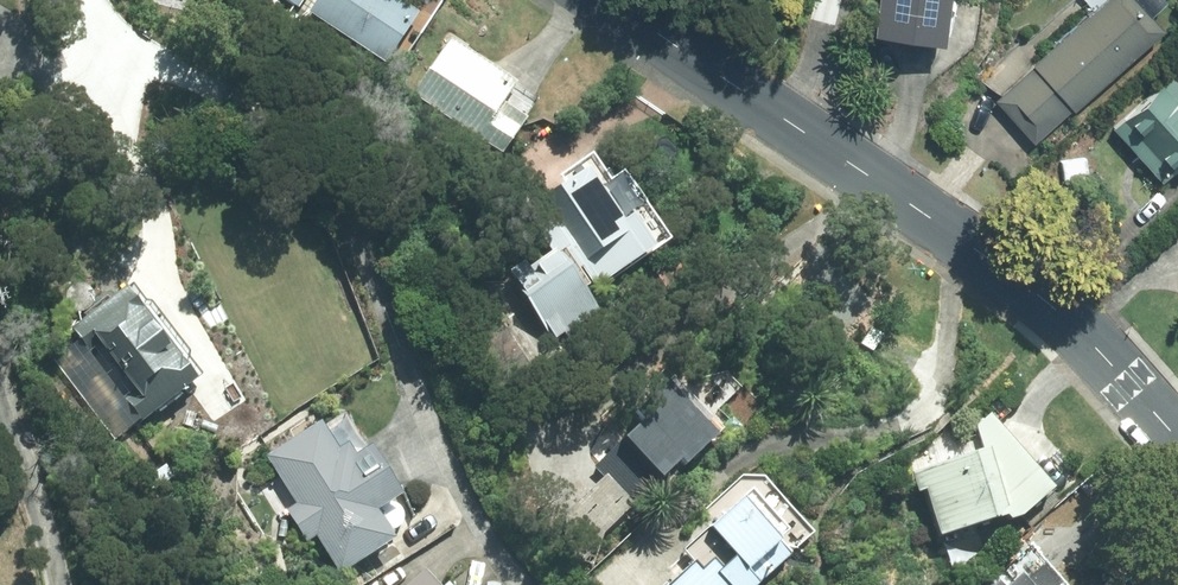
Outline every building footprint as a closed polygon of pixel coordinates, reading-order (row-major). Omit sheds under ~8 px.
[(297,10),(304,0),(282,0),(297,10)] [(308,16),(387,68),(418,20),(387,0),(319,0),(308,16)] [(871,39),(943,49),(950,0),(876,0),(871,39)] [(1161,25),(1139,0),(1099,0),(1029,63),(1031,64),(995,97),(1032,139),(1161,25)] [(448,49),(412,98),(499,160),(519,132),(498,116),(513,95),(448,49)] [(1113,128),(1162,184),(1177,170),(1177,87),(1170,77),(1113,128)] [(583,299),(587,296),(575,277),(582,273),(595,293),(652,256),(633,228),(648,218),(624,181),(610,190),(591,161),(559,181),(567,192),(540,209),(550,224),(536,234),(551,259),(524,276),(521,271),(506,281),(550,349),(596,319),(583,299)] [(130,397),(123,402),(140,425),(191,387),(122,294),(71,332),(91,358),(98,353),(130,397)] [(617,449),(593,473),(603,482),(546,538),(573,564),(652,488),(657,492),(677,473),(681,478),(715,445),(666,393),(633,426),(639,432),(620,452),(617,449)] [(914,472),(934,537),(994,517),(1002,515),(1006,520),(1016,516),(1051,488),(987,412),(980,418),(979,417),(971,425),(979,451),(976,453),(914,472)] [(317,430),(264,464),(294,510),(284,516),(305,548),(315,542),(339,579),(391,545),(373,518),(399,502),(368,454),(353,463),(346,453),(358,446),(347,429),(325,442),(317,430)] [(172,476),(162,463),(141,479),(151,492),(172,476)] [(676,584),(762,584),(790,560),(741,505),(704,538),(730,566),(718,577),(711,568),(701,577),(694,570),(676,584)] [(1028,555),(994,584),(1054,584),(1028,555)]
